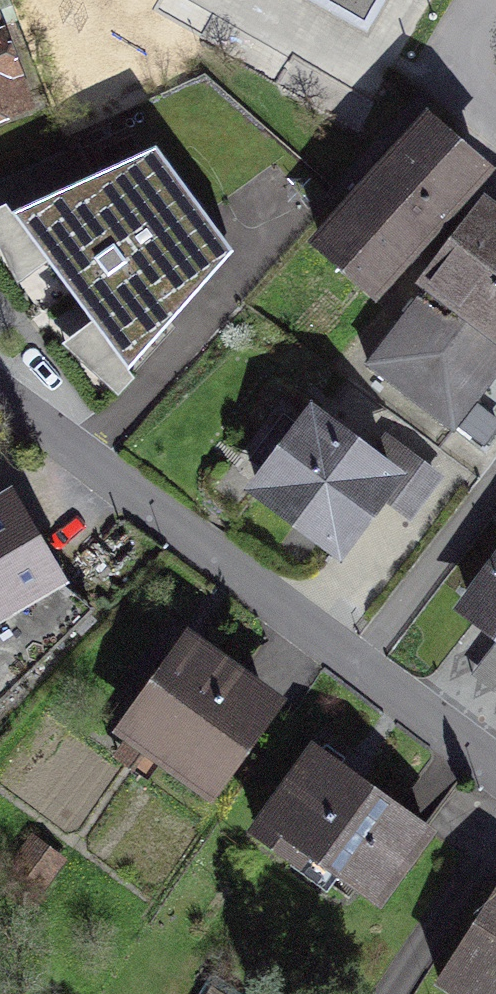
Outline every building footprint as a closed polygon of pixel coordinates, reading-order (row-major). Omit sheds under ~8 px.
[(367,31),(385,0),(313,0),(367,31)] [(26,104),(0,35),(0,114),(26,104)] [(322,240),(379,292),(484,175),(427,124),(322,240)] [(13,214),(130,370),(233,252),(156,148),(13,214)] [(487,455),(495,443),(495,220),(487,213),(370,364),(487,455)] [(259,491),(339,551),(394,477),(314,417),(259,491)] [(0,508),(0,700),(91,610),(54,580),(9,503),(0,508)] [(473,608),(495,624),(495,576),(473,608)] [(208,784),(267,702),(193,649),(170,681),(158,672),(142,695),(154,703),(134,731),(208,784)] [(319,752),(258,835),(297,864),(308,849),(376,899),(426,830),(319,752)] [(35,842),(17,867),(42,885),(60,861),(35,842)] [(441,982),(459,993),(495,993),(495,896),(441,982)]
